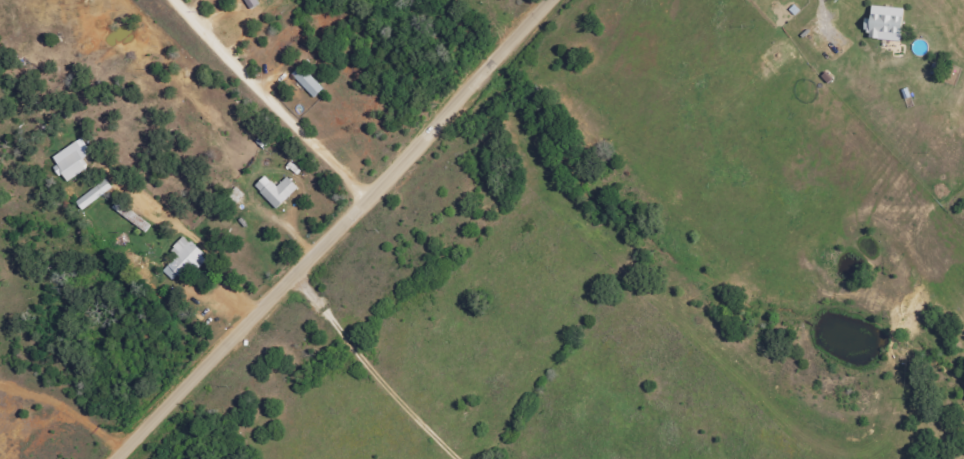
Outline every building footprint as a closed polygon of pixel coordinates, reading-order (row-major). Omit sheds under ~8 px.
[(869,19),(868,40),(907,41),(908,8),(875,7),(875,19),(869,19)] [(326,89),(304,65),(294,75),(316,98),(326,89)] [(56,157),(60,164),(57,166),(68,183),(89,168),(84,160),(94,153),(84,138),(56,157)] [(291,176),(279,187),(269,175),(258,186),(279,209),(302,188),(291,176)] [(83,209),(116,190),(110,180),(77,199),(83,209)] [(179,257),(165,270),(176,282),(195,264),(200,269),(211,259),(188,235),(172,250),(179,257)]
